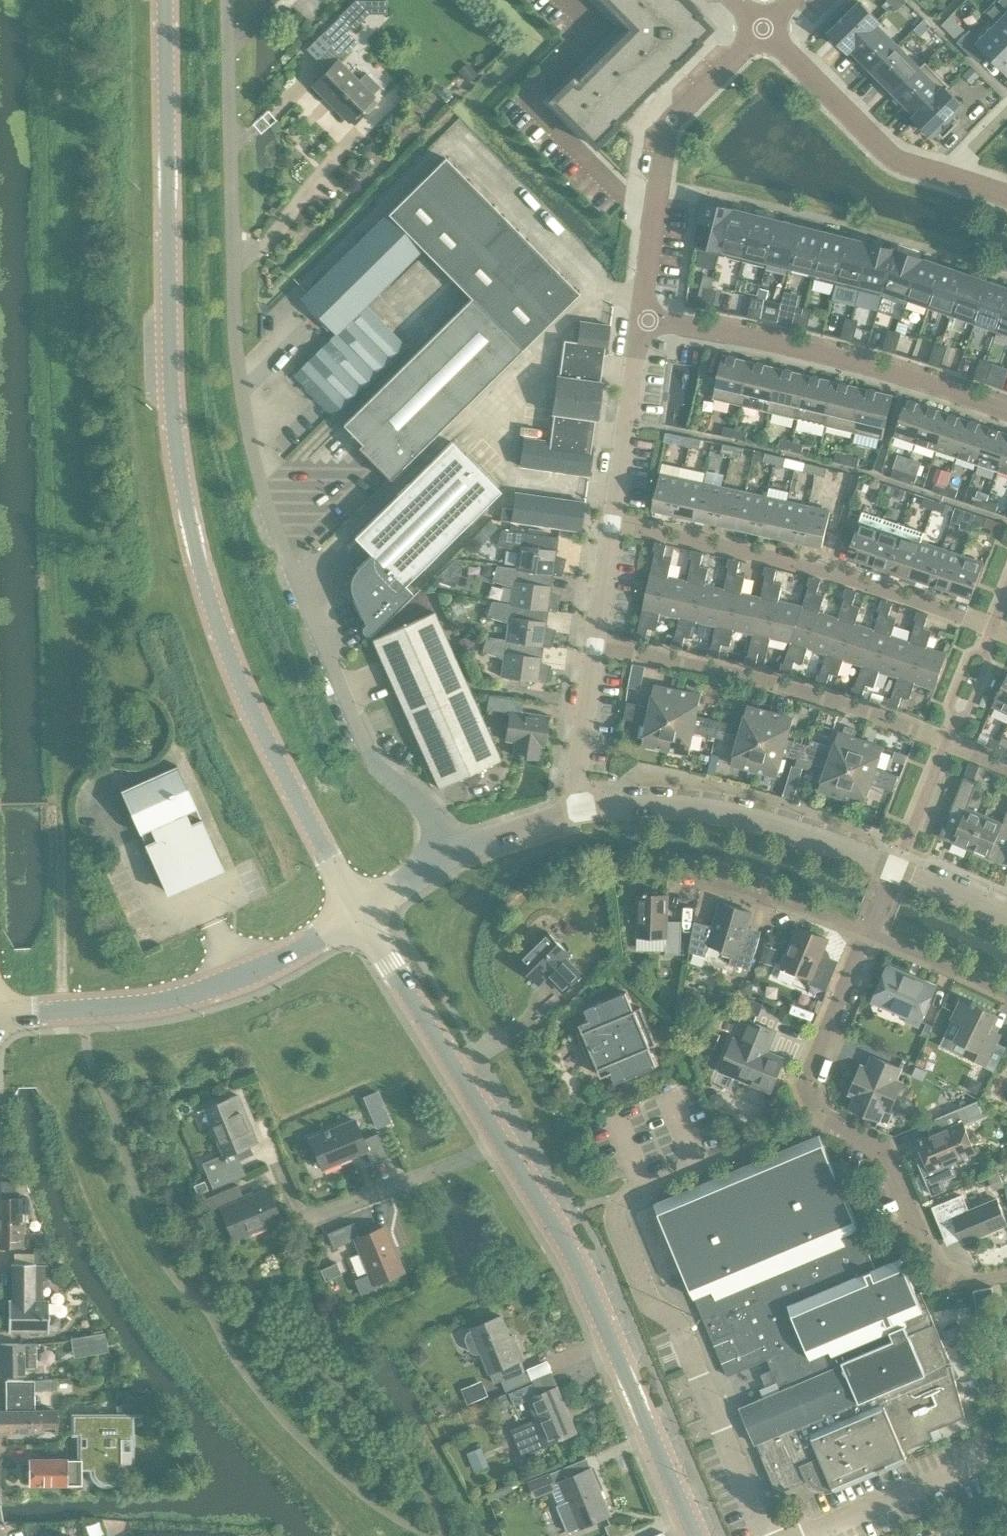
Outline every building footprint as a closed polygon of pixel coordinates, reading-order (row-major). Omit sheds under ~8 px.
[(631,26),(631,30),(562,98),(564,100),(558,105),(552,100),(554,97),(554,96),(549,101),(594,146),(599,142),(596,139),(610,125),(613,128),(617,123),(615,122),(674,63),(676,65),(680,60),(678,58),(692,44),(694,46),(698,42),(697,40),(695,37),(704,28),(695,19),(697,16),(697,15),(699,14),(694,9),(692,12),(680,0),(605,0),(631,26)] [(892,6),(897,11),(907,1),(906,0),(898,0),(892,6)] [(872,25),(873,25),(878,19),(862,3),(852,13),(844,6),(828,22),(842,36),(837,41),(847,51),(851,47),(851,46),(872,25)] [(354,4),(346,11),(355,21),(363,13),(354,4)] [(992,22),(992,23),(1006,38),(1006,8),(992,22)] [(323,32),(306,49),(327,70),(313,85),(349,120),(362,107),(367,113),(378,103),(372,97),(373,96),(372,95),(380,87),(366,73),(358,81),(337,61),(356,42),(346,32),(351,27),(339,16),(323,32)] [(992,23),(992,22),(990,20),(974,35),(970,32),(959,42),(978,61),(987,52),(1006,72),(1006,38),(992,23)] [(870,73),(895,48),(873,25),(872,25),(851,46),(851,47),(864,60),(860,63),(870,73)] [(897,92),(918,70),(895,48),(870,73),(879,83),(883,78),(888,83),(884,87),(891,95),(895,91),(897,92)] [(465,61),(456,71),(469,83),(478,73),(465,61)] [(947,88),(949,86),(926,62),(918,70),(897,92),(919,114),(920,115),(947,88)] [(952,114),(962,103),(947,88),(920,115),(919,114),(915,118),(924,128),(929,123),(943,138),(960,121),(952,114)] [(527,242),(479,193),(445,158),(302,299),(336,334),(364,305),(422,248),(471,298),(527,242)] [(728,210),(710,206),(711,204),(707,203),(695,249),(718,255),(730,209),(728,208),(728,210)] [(741,261),(752,219),(745,217),(745,214),(732,211),(732,209),(730,209),(718,255),(741,261)] [(776,225),(775,225),(768,223),(769,220),(753,216),(752,219),(741,261),(767,267),(769,260),(767,260),(776,225)] [(767,267),(767,270),(788,275),(790,265),(799,231),(798,230),(791,229),(792,225),(777,222),(776,221),(775,225),(776,225),(767,260),(768,260),(769,260),(767,267)] [(815,234),(815,231),(799,227),(798,230),(799,231),(790,265),(813,271),(821,236),(815,234)] [(835,284),(845,242),(838,240),(839,237),(822,233),(822,236),(821,236),(813,271),(812,278),(835,284)] [(859,290),(872,244),(870,243),(869,245),(869,244),(868,248),(861,246),(862,243),(846,239),(845,242),(835,284),(859,290)] [(358,447),(389,479),(577,294),(527,242),(471,298),(342,424),(361,443),(358,447)] [(882,296),(895,251),(895,250),(891,249),(891,250),(873,246),(874,244),(872,244),(859,290),(882,296)] [(905,303),(919,258),(918,257),(918,259),(901,253),(901,252),(897,250),(897,251),(895,251),(882,296),(905,303)] [(928,266),(921,263),(922,259),(919,258),(905,303),(906,303),(908,296),(930,304),(942,267),(929,263),(928,266)] [(950,273),(943,271),(945,268),(942,267),(930,304),(952,312),(965,275),(951,270),(950,273)] [(975,320),(988,283),(974,278),(973,281),(966,279),(967,276),(965,275),(952,312),(975,320)] [(1006,301),(1006,290),(997,286),(996,289),(989,287),(990,284),(988,283),(975,320),(998,328),(1006,301)] [(703,296),(715,299),(717,290),(705,288),(703,296)] [(761,288),(758,297),(767,300),(769,290),(761,288)] [(713,310),(715,299),(703,296),(701,308),(713,310)] [(751,305),(762,308),(764,299),(752,297),(751,305)] [(998,328),(1006,331),(1006,301),(998,328)] [(403,345),(395,337),(364,305),(336,334),(294,375),(333,415),(403,345)] [(760,319),(762,308),(751,305),(748,317),(760,319)] [(811,310),(805,308),(799,307),(797,315),(809,318),(811,310)] [(807,329),(809,318),(797,315),(795,327),(807,329)] [(844,326),(856,330),(858,322),(846,319),(844,326)] [(603,354),(605,354),(609,325),(580,321),(577,342),(563,340),(558,376),(557,376),(552,413),(553,413),(549,441),(523,438),(519,466),(588,476),(592,447),(590,447),(594,419),(596,419),(599,399),(601,382),(600,381),(603,354)] [(853,341),(856,330),(844,326),(841,338),(853,341)] [(887,338),(898,342),(901,333),(889,330),(887,338)] [(895,353),(898,342),(887,338),(884,349),(895,353)] [(947,348),(941,346),(935,344),(933,352),(944,356),(947,348)] [(941,367),(944,356),(933,352),(929,363),(941,367)] [(741,406),(752,362),(723,356),(713,399),(741,406)] [(993,363),(987,361),(981,359),(978,367),(990,371),(993,363)] [(780,369),(752,362),(741,406),(769,413),(780,369)] [(986,382),(990,371),(978,367),(975,378),(986,382)] [(808,376),(780,369),(769,413),(798,419),(808,376)] [(836,382),(808,376),(798,419),(826,426),(836,382)] [(864,389),(836,382),(826,426),(854,433),(864,389)] [(864,389),(854,433),(882,440),(893,396),(864,389)] [(915,443),(927,407),(906,400),(894,436),(915,443)] [(936,450),(948,414),(927,407),(915,443),(936,450)] [(968,421),(948,414),(936,450),(956,457),(968,421)] [(989,428),(968,421),(956,457),(977,464),(989,428)] [(734,438),(736,429),(724,427),(722,436),(734,438)] [(989,428),(977,464),(998,471),(1006,444),(1006,434),(989,428)] [(734,438),(746,441),(748,432),(736,429),(734,438)] [(689,447),(691,438),(681,436),(679,445),(689,447)] [(700,449),(701,440),(691,438),(689,447),(700,449)] [(790,451),(792,442),(780,439),(778,448),(790,451)] [(367,634),(369,634),(370,634),(373,632),(412,593),(404,585),(500,491),(451,441),(354,537),(371,554),(354,571),(351,575),(350,578),(349,582),(349,586),(350,590),(351,594),(364,623),(362,626),(361,629),(362,631),(364,634),(367,634)] [(790,451),(802,454),(804,445),(792,442),(790,451)] [(732,455),(733,446),(723,444),(721,453),(732,455)] [(998,471),(1006,474),(1006,444),(998,471)] [(742,457),(744,448),(733,446),(732,455),(742,457)] [(776,456),(765,453),(755,451),(753,459),(774,464),(776,456)] [(846,465),(848,456),(836,453),(834,462),(846,465)] [(794,469),(796,461),(776,456),(774,464),(794,469)] [(846,465),(857,468),(860,459),(848,456),(846,465)] [(815,474),(817,466),(807,463),(805,472),(815,474)] [(825,477),(827,468),(817,466),(815,474),(825,477)] [(903,481),(905,473),(894,469),(891,478),(903,481)] [(674,514),(682,478),(660,473),(652,510),(674,514)] [(903,481),(914,485),(917,477),(905,473),(903,481)] [(704,483),(682,478),(674,514),(696,519),(704,483)] [(726,488),(724,487),(704,483),(696,519),(718,524),(726,488)] [(891,496),(894,487),(883,483),(880,492),(891,496)] [(944,495),(946,487),(935,483),(932,491),(944,495)] [(902,499),(905,491),(894,487),(891,496),(902,499)] [(944,495),(955,499),(958,491),(946,487),(944,495)] [(748,493),(745,492),(726,488),(718,524),(740,529),(748,493)] [(580,531),(583,504),(584,502),(515,493),(513,509),(502,507),(500,520),(580,531)] [(769,497),(766,497),(748,493),(740,529),(761,534),(769,497)] [(791,502),(787,501),(769,497),(761,534),(783,538),(791,502)] [(932,509),(935,501),(924,497),(921,506),(932,509)] [(984,509),(987,500),(976,497),(973,505),(984,509)] [(984,509),(996,513),(999,504),(987,500),(984,509)] [(943,513),(946,504),(935,501),(932,509),(943,513)] [(813,507),(808,506),(791,502),(783,538),(805,543),(813,507)] [(813,507),(805,543),(822,547),(830,511),(813,507)] [(973,523),(976,515),(965,511),(962,520),(973,523)] [(867,568),(883,519),(863,512),(859,521),(848,556),(861,560),(859,565),(867,568)] [(984,527),(987,518),(976,515),(973,523),(984,527)] [(904,526),(883,519),(867,568),(875,570),(877,565),(889,570),(904,526)] [(924,533),(904,526),(889,570),(902,574),(900,579),(908,582),(921,542),(924,533)] [(560,577),(561,575),(564,564),(554,561),(558,538),(501,530),(496,545),(517,552),(515,568),(515,569),(553,575),(560,577)] [(314,538),(310,543),(315,547),(319,543),(314,538)] [(687,581),(668,577),(672,560),(663,559),(667,545),(655,542),(653,551),(655,551),(647,592),(683,600),(687,581)] [(942,549),(921,542),(908,582),(916,584),(918,579),(930,583),(942,549)] [(962,556),(942,549),(930,583),(943,588),(941,593),(949,595),(962,556)] [(720,608),(724,589),(705,585),(708,569),(700,567),(703,553),(692,550),(690,559),(692,559),(687,581),(683,600),(720,608)] [(962,556),(949,595),(957,598),(959,593),(972,597),(983,563),(962,556)] [(757,616),(761,598),(741,593),(745,577),(737,575),(740,561),(729,558),(727,567),(729,568),(724,589),(720,608),(757,616)] [(556,612),(559,600),(549,598),(553,575),(515,569),(515,568),(496,565),(492,578),(491,581),(512,587),(510,604),(548,610),(556,612)] [(797,624),(802,606),(778,601),(782,585),(774,583),(777,569),(765,566),(763,575),(766,576),(761,598),(757,616),(797,624)] [(833,636),(838,619),(820,612),(825,596),(817,594),(821,580),(810,576),(807,585),(809,585),(802,606),(797,624),(833,636)] [(874,630),(855,624),(861,608),(852,605),(857,592),(846,588),(843,597),(845,597),(838,619),(833,636),(868,648),(874,630)] [(679,618),(683,600),(647,592),(638,632),(636,631),(634,640),(645,642),(648,629),(657,630),(660,614),(679,618)] [(716,626),(720,608),(683,600),(679,618),(675,640),(672,639),(670,648),(682,651),(685,637),(693,638),(697,622),(716,626)] [(904,660),(910,642),(891,636),(896,619),(888,617),(893,603),(882,600),(879,608),(881,609),(874,630),(868,648),(904,660)] [(510,604),(491,601),(486,616),(507,623),(505,639),(505,640),(543,645),(543,646),(551,647),(554,636),(545,633),(548,610),(510,604)] [(753,634),(757,616),(720,608),(716,626),(711,648),(709,647),(707,656),(719,659),(722,645),(730,646),(734,630),(753,634)] [(904,660),(941,672),(947,654),(927,647),(932,631),(924,628),(928,615),(917,611),(914,620),(917,621),(910,642),(904,660)] [(500,760),(469,692),(434,612),(372,640),(438,788),(458,779),(459,780),(460,782),(462,783),(464,784),(466,785),(468,785),(470,785),(472,785),(474,784),(475,783),(477,782),(478,780),(479,779),(480,777),(481,775),(481,773),(480,771),(480,769),(500,760)] [(791,643),(797,624),(757,616),(753,634),(748,656),(746,655),(744,664),(755,667),(758,653),(767,655),(770,638),(791,643)] [(827,654),(833,636),(797,624),(791,643),(784,664),(782,663),(779,672),(790,675),(795,662),(803,664),(808,648),(827,654)] [(462,648),(474,643),(470,634),(458,639),(462,648)] [(862,666),(868,648),(833,636),(827,654),(820,676),(817,675),(815,683),(826,687),(830,673),(838,676),(844,660),(862,666)] [(505,640),(505,639),(486,637),(481,652),(502,659),(500,676),(546,683),(549,671),(540,668),(543,646),(543,645),(505,640)] [(898,678),(904,660),(868,648),(862,666),(855,687),(853,686),(851,695),(862,698),(866,685),(874,688),(879,671),(898,678)] [(897,710),(902,697),(910,699),(915,683),(935,689),(941,672),(904,660),(898,678),(891,699),(889,698),(886,706),(897,710)] [(993,706),(1006,713),(1006,676),(993,706)] [(678,691),(678,690),(654,686),(650,707),(627,703),(626,710),(672,720),(678,691)] [(719,722),(697,717),(701,695),(678,691),(672,720),(717,729),(719,722)] [(543,745),(547,717),(521,713),(522,700),(488,695),(486,709),(509,713),(505,740),(515,741),(513,755),(537,759),(539,745),(543,745)] [(762,741),(770,712),(747,706),(741,727),(719,722),(717,729),(762,741)] [(666,749),(672,720),(626,710),(624,719),(647,723),(642,745),(666,749)] [(807,754),(809,746),(788,740),(793,719),(770,712),(762,741),(807,754)] [(715,738),(717,729),(672,720),(666,749),(689,754),(694,733),(715,738)] [(755,770),(762,741),(717,729),(715,738),(737,743),(731,764),(755,770)] [(851,768),(861,740),(838,732),(831,753),(809,746),(807,754),(851,768)] [(996,750),(1000,742),(990,737),(986,745),(996,750)] [(851,768),(896,784),(898,776),(877,769),(884,748),(861,740),(851,768)] [(803,768),(807,754),(762,741),(755,770),(778,776),(783,756),(797,760),(795,765),(803,768)] [(1006,754),(1006,745),(1000,742),(996,750),(1006,755),(1006,754)] [(841,797),(851,768),(807,754),(803,768),(810,770),(812,764),(826,769),(819,789),(841,797)] [(980,767),(969,762),(964,774),(975,779),(980,767)] [(120,790),(141,836),(165,890),(222,865),(177,765),(120,790)] [(893,791),(896,784),(851,768),(841,797),(864,805),(871,784),(893,791)] [(970,850),(985,816),(967,808),(977,783),(963,778),(941,835),(953,840),(952,842),(970,850)] [(1006,847),(1006,814),(1003,823),(985,816),(970,850),(988,858),(989,856),(1001,861),(1006,847)] [(681,955),(682,922),(668,921),(668,895),(638,895),(637,937),(666,938),(666,954),(681,955)] [(746,933),(752,913),(720,903),(713,927),(694,922),(689,952),(705,956),(708,944),(722,948),(721,951),(723,956),(731,958),(729,964),(750,970),(760,937),(746,933)] [(823,951),(828,939),(798,927),(782,966),(781,970),(796,976),(798,972),(811,978),(808,983),(827,991),(838,963),(828,959),(829,957),(826,952),(823,951)] [(547,976),(564,993),(582,975),(565,958),(570,954),(547,931),(517,961),(520,964),(524,961),(540,977),(536,981),(539,984),(547,976)] [(919,1026),(936,986),(888,966),(874,999),(909,1014),(906,1021),(919,1026)] [(750,994),(753,984),(747,982),(742,985),(740,991),(750,994)] [(614,1071),(618,1082),(657,1066),(649,1048),(656,1045),(641,1008),(634,1011),(626,992),(588,1008),(592,1019),(580,1024),(583,1032),(578,1034),(583,1046),(580,1048),(585,1060),(588,1058),(593,1071),(599,1069),(602,1076),(614,1071)] [(985,1065),(996,1043),(985,1038),(996,1015),(963,999),(952,1019),(963,1025),(956,1040),(970,1047),(966,1055),(985,1065)] [(747,1012),(758,1016),(763,1005),(751,1000),(747,1012)] [(740,1041),(734,1039),(721,1071),(772,1092),(785,1059),(768,1052),(776,1032),(748,1021),(740,1041)] [(922,1035),(928,1037),(933,1026),(927,1023),(922,1035)] [(896,1080),(901,1068),(873,1056),(867,1069),(861,1066),(849,1094),(855,1097),(850,1109),(879,1121),(884,1109),(890,1111),(902,1083),(896,1080)] [(928,1070),(916,1065),(911,1077),(923,1082),(928,1070)] [(964,1106),(968,1101),(967,1094),(961,1091),(955,1092),(951,1097),(952,1104),(958,1108),(964,1106)] [(212,1189),(246,1175),(236,1150),(257,1141),(238,1095),(204,1108),(223,1154),(201,1162),(212,1189)] [(932,1195),(946,1189),(943,1181),(955,1175),(952,1167),(954,1161),(975,1152),(963,1126),(987,1115),(980,1100),(930,1121),(936,1134),(918,1141),(924,1156),(917,1159),(929,1187),(932,1195)] [(353,1119),(309,1137),(322,1169),(365,1151),(370,1163),(387,1156),(377,1133),(362,1140),(353,1119)] [(877,1269),(859,1226),(821,1135),(655,1204),(727,1376),(767,1359),(772,1370),(753,1377),(758,1389),(777,1381),(781,1391),(742,1407),(741,1407),(742,1408),(741,1408),(755,1442),(756,1442),(756,1443),(757,1443),(757,1442),(759,1441),(764,1454),(762,1455),(778,1493),(807,1480),(808,1480),(810,1483),(813,1486),(817,1488),(821,1489),(825,1489),(830,1489),(834,1487),(834,1488),(835,1488),(835,1487),(906,1456),(906,1457),(907,1457),(905,1451),(934,1438),(931,1431),(966,1416),(951,1360),(921,1292),(916,1294),(902,1259),(877,1269)] [(1005,1187),(1002,1179),(999,1173),(999,1172),(988,1176),(993,1191),(1005,1187)] [(26,1233),(25,1214),(25,1211),(28,1211),(28,1197),(15,1197),(15,1182),(0,1182),(0,1247),(24,1247),(45,1247),(39,1233),(26,1233)] [(280,1220),(267,1188),(243,1198),(238,1185),(205,1198),(212,1216),(222,1212),(233,1239),(280,1220)] [(933,1208),(947,1242),(959,1237),(963,1239),(964,1243),(1006,1225),(1006,1224),(997,1199),(968,1211),(962,1196),(933,1208)] [(402,1270),(384,1226),(359,1237),(353,1222),(327,1233),(333,1248),(355,1239),(369,1273),(354,1279),(360,1295),(376,1288),(374,1282),(402,1270)] [(337,1262),(320,1270),(325,1281),(341,1273),(337,1262)] [(12,1299),(8,1299),(8,1332),(26,1332),(29,1335),(38,1335),(41,1332),(49,1332),(49,1331),(56,1331),(60,1327),(60,1319),(55,1315),(48,1315),(48,1300),(43,1300),(43,1280),(47,1280),(47,1264),(12,1264),(12,1299)] [(973,1290),(977,1306),(995,1303),(992,1286),(973,1290)] [(516,1374),(512,1364),(524,1359),(514,1336),(510,1337),(501,1316),(471,1328),(472,1330),(469,1332),(467,1336),(467,1340),(471,1348),(474,1351),(478,1353),(481,1352),(490,1373),(495,1383),(502,1380),(516,1374)] [(56,1341),(56,1342),(57,1351),(106,1343),(104,1332),(56,1341)] [(1,1344),(0,1344),(0,1365),(0,1375),(24,1375),(24,1369),(36,1369),(36,1343),(1,1344)] [(43,1378),(65,1377),(65,1369),(59,1369),(59,1366),(43,1366),(43,1378)] [(502,1380),(506,1391),(533,1380),(528,1369),(516,1374),(502,1380)] [(6,1432),(56,1431),(56,1410),(35,1410),(34,1390),(56,1390),(56,1379),(7,1380),(7,1410),(0,1410),(0,1432),(6,1432)] [(509,1392),(498,1397),(504,1410),(515,1405),(530,1399),(538,1419),(513,1430),(523,1455),(577,1432),(558,1387),(539,1395),(534,1383),(509,1393),(509,1392)] [(29,1458),(30,1486),(66,1485),(66,1484),(79,1484),(79,1469),(92,1469),(93,1475),(97,1480),(102,1483),(109,1483),(114,1480),(118,1474),(118,1468),(119,1468),(119,1466),(118,1466),(118,1450),(119,1450),(119,1449),(118,1449),(118,1433),(131,1433),(131,1416),(140,1415),(140,1414),(72,1415),(72,1416),(72,1433),(87,1433),(87,1449),(78,1449),(79,1459),(66,1459),(66,1457),(29,1458)] [(587,1458),(551,1473),(556,1484),(560,1482),(568,1501),(557,1505),(568,1532),(579,1528),(610,1515),(587,1458)] [(535,1498),(557,1489),(550,1472),(528,1481),(535,1498)]
